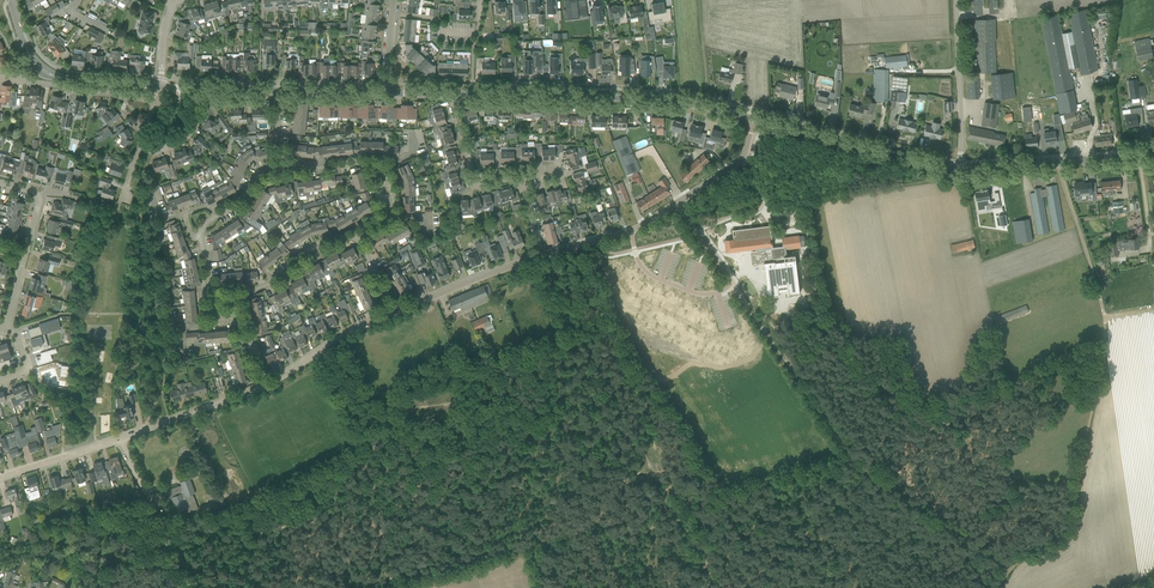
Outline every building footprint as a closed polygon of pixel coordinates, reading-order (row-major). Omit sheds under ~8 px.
[(41,5),(38,0),(30,0),(32,4),(29,5),(30,8),(34,6),(35,7),(35,8),(35,11),(37,12),(40,11),(40,8),(42,7),(41,5)] [(60,9),(65,6),(64,4),(62,0),(56,4),(60,9)] [(131,5),(142,8),(143,3),(134,0),(132,0),(131,5)] [(210,3),(214,14),(215,18),(222,16),(222,15),(223,17),(226,16),(225,12),(224,11),(223,6),(219,7),(217,0),(210,3)] [(223,3),(225,10),(232,9),(234,13),(236,12),(235,8),(233,0),(227,0),(227,2),(223,3)] [(235,8),(236,12),(239,12),(238,8),(242,7),(240,0),(233,0),(235,8)] [(243,11),(243,10),(246,9),(246,10),(249,9),(247,0),(240,0),(242,7),(243,11)] [(258,3),(258,0),(247,0),(249,9),(250,12),(252,11),(252,9),(251,5),(258,3)] [(264,7),(266,6),(271,6),(271,8),(271,10),(277,10),(277,8),(276,0),(263,0),(264,7)] [(277,8),(277,10),(283,9),(283,7),(283,5),(287,5),(287,0),(276,0),(277,8)] [(287,5),(287,9),(292,9),(292,6),(297,6),(297,0),(287,0),(287,5)] [(317,3),(323,3),(324,8),(328,8),(328,0),(318,0),(317,3)] [(338,4),(338,0),(328,0),(328,8),(332,9),(332,4),(338,4)] [(367,3),(365,3),(365,9),(379,11),(379,5),(375,4),(376,0),(368,0),(367,3)] [(521,20),(527,19),(526,7),(523,8),(522,0),(513,1),(514,16),(520,15),(521,20)] [(539,8),(539,3),(538,3),(538,0),(529,0),(530,13),(539,13),(539,8)] [(560,10),(556,10),(556,8),(556,3),(555,3),(555,0),(546,0),(547,13),(555,13),(556,20),(561,20),(560,10)] [(564,10),(564,15),(571,14),(571,19),(579,18),(579,15),(581,14),(582,17),(587,16),(586,5),(578,6),(577,1),(577,0),(570,0),(569,0),(565,0),(564,0),(565,9),(564,10)] [(500,1),(495,2),(495,8),(495,13),(496,13),(501,13),(501,12),(505,11),(506,13),(510,12),(509,5),(505,5),(505,2),(500,2),(500,1)] [(652,11),(648,12),(649,21),(661,19),(662,22),(671,21),(670,8),(664,9),(663,2),(651,4),(652,11)] [(60,9),(56,4),(56,3),(50,7),(54,13),(60,9)] [(205,11),(202,12),(205,22),(208,21),(208,20),(207,16),(214,14),(210,3),(203,5),(205,11)] [(407,5),(406,8),(408,8),(407,9),(407,12),(417,13),(418,13),(419,6),(408,5),(407,5)] [(602,11),(601,5),(592,6),(593,10),(590,11),(592,25),(596,24),(596,20),(603,19),(603,16),(604,16),(603,11),(602,11)] [(636,5),(632,6),(633,7),(628,8),(630,18),(643,16),(641,6),(637,7),(636,5)] [(463,6),(455,6),(455,13),(458,14),(458,20),(464,20),(464,18),(470,18),(470,17),(471,17),(471,14),(470,14),(470,10),(463,10),(463,6)] [(612,7),(608,8),(610,18),(619,17),(620,23),(627,22),(625,12),(622,13),(620,6),(616,7),(616,6),(612,6),(612,7)] [(54,13),(50,7),(44,11),(45,11),(48,16),(54,13)] [(199,24),(205,22),(202,12),(201,8),(198,9),(197,7),(191,10),(192,15),(189,16),(188,15),(186,17),(196,26),(198,28),(201,25),(199,24)] [(379,11),(365,9),(364,15),(366,15),(366,19),(372,20),(373,16),(378,17),(379,11)] [(1073,90),(1073,89),(1076,88),(1075,83),(1072,83),(1070,69),(1080,67),(1082,75),(1089,74),(1098,70),(1087,9),(1069,12),(1073,31),(1063,33),(1059,14),(1042,18),(1060,113),(1077,110),(1073,90)] [(143,34),(144,33),(144,32),(151,34),(152,27),(150,26),(151,21),(152,22),(154,13),(143,10),(138,31),(139,31),(139,32),(139,33),(140,34),(142,35),(143,34)] [(89,12),(86,16),(96,22),(97,19),(98,17),(89,12)] [(43,37),(48,34),(51,32),(48,27),(50,25),(48,22),(51,21),(48,16),(42,20),(43,23),(36,27),(39,33),(40,33),(43,37)] [(179,21),(177,28),(189,31),(190,28),(195,29),(196,26),(186,17),(184,18),(185,20),(185,23),(179,21)] [(96,22),(105,27),(107,24),(97,19),(96,22)] [(363,23),(362,29),(376,31),(377,25),(372,25),(372,20),(366,19),(365,24),(363,23)] [(404,26),(416,28),(417,20),(406,19),(405,21),(404,26)] [(978,73),(984,73),(996,72),(995,40),(996,40),(996,19),(974,20),(975,41),(976,41),(978,73)] [(415,35),(416,28),(404,26),(404,31),(404,34),(415,35)] [(99,32),(91,27),(87,34),(95,39),(99,32)] [(177,28),(175,34),(181,36),(186,37),(185,41),(188,42),(189,42),(191,37),(191,36),(192,36),(194,34),(191,32),(189,31),(177,28)] [(363,36),(363,40),(370,41),(370,36),(375,37),(376,31),(362,29),(361,35),(363,36)] [(99,32),(95,39),(94,41),(100,43),(104,34),(99,32)] [(415,42),(415,35),(404,34),(404,36),(403,36),(403,41),(415,42)] [(52,52),(62,44),(65,41),(59,36),(57,38),(55,35),(52,37),(47,41),(50,44),(48,46),(49,48),(52,52)] [(641,45),(641,49),(647,48),(645,36),(635,38),(636,46),(641,45)] [(616,46),(616,49),(631,46),(630,38),(613,42),(613,46),(616,46)] [(1138,61),(1153,58),(1149,38),(1134,41),(1138,61)] [(357,45),(356,52),(357,53),(360,53),(360,55),(369,55),(370,47),(374,47),(375,41),(370,41),(363,40),(361,40),(360,45),(358,45),(357,45)] [(264,41),(264,49),(267,49),(267,55),(266,63),(270,63),(274,63),(274,58),(274,54),(272,54),(272,49),(275,49),(275,42),(270,41),(264,41)] [(62,44),(52,52),(55,56),(56,55),(58,57),(62,53),(65,56),(62,58),(65,56),(67,59),(70,53),(62,44)] [(411,44),(405,44),(405,52),(403,54),(407,57),(408,57),(410,58),(417,51),(411,46),(412,45),(412,44),(411,44)] [(417,51),(410,58),(412,60),(411,61),(415,64),(426,52),(424,49),(420,54),(417,51)] [(88,59),(88,52),(88,51),(82,50),(82,55),(72,54),(72,59),(71,65),(84,66),(85,58),(88,59)] [(110,53),(109,57),(107,64),(113,64),(113,69),(126,70),(127,60),(120,59),(121,51),(111,50),(110,53)] [(427,50),(426,52),(415,64),(418,67),(419,67),(421,69),(428,61),(425,58),(430,52),(427,50)] [(88,52),(88,59),(91,59),(90,67),(101,68),(102,62),(102,56),(103,52),(98,51),(97,53),(88,52)] [(523,60),(523,73),(531,73),(532,67),(536,67),(542,68),(543,68),(542,51),(532,51),(532,55),(531,60),(526,60),(523,60)] [(254,55),(249,55),(249,53),(243,52),(243,56),(243,65),(247,65),(246,71),(254,71),(254,66),(256,66),(256,60),(255,59),(255,56),(254,55)] [(174,53),(174,59),(178,59),(178,69),(189,69),(189,62),(189,56),(183,55),(183,53),(180,53),(174,53)] [(596,53),(596,64),(596,65),(596,71),(597,71),(597,70),(601,70),(601,74),(611,75),(611,67),(613,67),(612,59),(611,59),(607,58),(607,59),(601,59),(601,53),(596,53)] [(226,71),(233,71),(233,54),(227,54),(227,56),(222,56),(222,59),(222,65),(226,65),(226,71)] [(233,54),(233,71),(240,71),(240,65),(243,65),(243,56),(239,56),(239,54),(233,54)] [(288,56),(288,57),(286,57),(286,63),(286,69),(290,70),(290,68),(296,68),(296,62),(296,60),(299,60),(299,56),(297,54),(290,54),(288,56)] [(549,67),(549,73),(558,73),(559,70),(563,70),(562,54),(557,54),(557,57),(550,57),(549,57),(549,59),(549,67)] [(510,71),(511,71),(512,65),(515,65),(516,65),(515,55),(514,55),(515,57),(508,57),(507,57),(501,57),(502,57),(502,62),(501,62),(501,63),(502,63),(501,71),(506,71),(506,73),(510,73),(510,71)] [(885,57),(886,68),(907,65),(906,55),(885,57)] [(209,69),(211,69),(218,70),(218,64),(219,60),(211,60),(211,59),(202,59),(202,57),(196,56),(196,68),(201,68),(201,70),(209,71),(209,69)] [(302,76),(309,76),(309,64),(305,64),(305,62),(304,62),(304,57),(303,56),(299,56),(299,60),(299,72),(299,70),(302,70),(302,76)] [(641,58),(640,75),(642,75),(649,76),(649,70),(656,70),(654,56),(650,56),(650,60),(641,60),(641,58)] [(662,56),(655,57),(658,71),(662,70),(663,70),(663,76),(663,77),(664,77),(664,78),(664,77),(666,77),(666,78),(666,77),(674,77),(674,67),(669,66),(669,64),(664,64),(663,62),(662,56)] [(144,65),(145,61),(140,61),(140,58),(131,57),(130,59),(130,65),(136,65),(135,71),(144,71),(144,65)] [(320,62),(320,71),(323,71),(323,77),(330,77),(330,65),(330,60),(330,58),(323,58),(323,62),(320,62)] [(484,58),(476,58),(476,68),(482,68),(481,73),(495,74),(495,68),(495,63),(484,63),(484,58)] [(619,61),(619,71),(621,71),(621,75),(629,75),(629,74),(629,67),(634,67),(633,58),(629,58),(624,58),(624,62),(619,61)] [(310,60),(310,65),(309,64),(309,76),(316,77),(316,71),(320,71),(320,62),(316,62),(316,60),(310,60)] [(570,62),(570,74),(576,74),(576,75),(580,75),(580,74),(584,74),(584,63),(575,63),(573,60),(571,62),(570,62)] [(351,65),(351,77),(358,77),(358,71),(361,71),(361,73),(362,73),(362,61),(362,63),(356,63),(356,65),(351,65)] [(362,61),(362,73),(362,69),(365,69),(365,75),(372,75),(372,70),(374,70),(374,64),(368,63),(368,61),(362,61)] [(428,61),(421,69),(423,70),(422,71),(426,74),(428,72),(435,73),(435,67),(435,65),(434,65),(433,66),(428,61)] [(330,65),(330,77),(337,77),(337,71),(341,71),(341,62),(335,62),(335,65),(330,65)] [(344,77),(351,77),(351,65),(347,65),(347,62),(341,62),(341,71),(344,71),(344,77)] [(742,68),(743,64),(736,63),(734,70),(729,69),(728,73),(721,71),(720,75),(719,81),(719,80),(726,82),(731,84),(734,72),(741,74),(742,68)] [(1141,70),(1144,77),(1152,73),(1149,66),(1141,70)] [(888,70),(874,70),(874,101),(888,102),(888,70)] [(994,100),(1016,97),(1013,73),(991,75),(994,100)] [(891,90),(890,100),(905,102),(906,92),(908,78),(893,76),(891,90)] [(968,99),(974,99),(979,98),(978,77),(967,77),(968,99)] [(1140,98),(1137,79),(1128,80),(1131,99),(1140,98)] [(793,99),(796,88),(789,86),(788,89),(782,87),(783,85),(778,83),(775,92),(776,92),(776,91),(781,92),(780,96),(793,99)] [(9,104),(9,105),(16,106),(17,100),(16,100),(17,91),(10,90),(10,86),(2,86),(2,91),(1,91),(0,95),(0,99),(0,101),(8,101),(8,104),(9,104)] [(24,101),(22,107),(30,109),(31,103),(37,103),(37,107),(37,109),(36,111),(40,112),(41,110),(42,110),(43,104),(42,104),(42,101),(43,91),(39,90),(39,89),(30,88),(29,95),(25,95),(25,96),(24,101)] [(816,99),(815,105),(819,106),(822,107),(822,106),(827,108),(828,103),(833,104),(834,99),(834,98),(835,95),(834,95),(834,93),(831,93),(830,96),(818,93),(817,95),(816,99)] [(66,112),(67,109),(68,103),(60,101),(61,97),(53,95),(52,100),(51,100),(50,106),(50,107),(55,108),(54,109),(66,112)] [(67,118),(64,128),(70,129),(71,126),(72,118),(74,119),(75,117),(78,117),(78,114),(83,115),(84,113),(85,108),(85,106),(84,106),(85,102),(75,100),(72,112),(71,113),(71,115),(67,114),(66,118),(67,118)] [(106,122),(109,125),(110,124),(115,120),(112,117),(117,114),(113,108),(112,109),(110,108),(108,108),(108,110),(106,109),(106,103),(100,102),(99,108),(97,108),(95,110),(97,113),(100,113),(107,121),(106,122)] [(296,102),(295,110),(307,111),(308,104),(296,102)] [(850,104),(849,110),(850,111),(849,115),(854,116),(855,115),(861,117),(863,110),(867,111),(867,113),(873,114),(876,103),(869,102),(868,107),(861,105),(860,106),(850,104)] [(981,126),(996,128),(999,104),(984,102),(981,126)] [(318,112),(318,117),(318,120),(328,120),(329,103),(323,103),(323,106),(318,106),(318,112)] [(334,117),(338,117),(338,106),(334,106),(334,103),(329,103),(328,120),(334,120),(334,117)] [(338,117),(348,117),(348,104),(342,103),(342,107),(338,106),(338,117)] [(356,117),(358,117),(358,107),(354,107),(354,104),(348,104),(348,117),(348,120),(354,121),(356,119),(356,117)] [(358,117),(367,118),(368,104),(362,104),(362,107),(358,107),(358,117)] [(368,104),(367,118),(377,118),(377,107),(373,107),(373,104),(368,104)] [(387,118),(387,104),(381,104),(381,107),(377,107),(377,118),(387,118)] [(387,104),(387,118),(397,118),(397,108),(393,108),(393,104),(387,104)] [(397,108),(397,118),(406,118),(407,105),(401,105),(401,108),(397,108)] [(407,105),(406,118),(416,119),(416,114),(417,108),(412,108),(412,105),(407,105)] [(427,118),(428,119),(444,114),(442,107),(437,109),(436,105),(428,107),(429,113),(427,118)] [(527,118),(527,110),(522,110),(522,107),(514,107),(514,113),(514,116),(523,116),(523,118),(527,118)] [(532,110),(527,110),(527,118),(531,118),(531,116),(540,116),(540,113),(540,107),(532,107),(532,110)] [(1030,107),(1022,107),(1024,120),(1031,120),(1030,107)] [(253,120),(260,119),(266,119),(266,115),(267,115),(266,108),(260,108),(260,109),(252,110),(252,116),(253,120)] [(545,119),(556,119),(556,114),(554,114),(554,108),(546,108),(545,114),(545,119)] [(1126,120),(1127,127),(1139,125),(1137,117),(1138,117),(1136,108),(1122,110),(1123,120),(1126,120)] [(230,110),(231,116),(231,120),(239,120),(239,123),(247,123),(247,117),(246,117),(246,115),(241,115),(241,109),(230,110)] [(464,120),(465,124),(466,126),(479,123),(475,109),(466,111),(468,119),(464,120)] [(484,109),(483,116),(484,116),(484,120),(488,120),(488,124),(495,124),(495,117),(493,117),(493,115),(493,109),(484,109)] [(509,119),(509,109),(498,109),(498,119),(509,119)] [(38,124),(38,125),(38,126),(39,126),(43,127),(46,113),(42,110),(41,110),(40,112),(40,117),(39,123),(38,124)] [(295,110),(295,117),(306,119),(307,111),(295,110)] [(1077,111),(1074,112),(1065,115),(1067,122),(1079,118),(1077,111)] [(1082,115),(1080,116),(1081,121),(1084,131),(1092,128),(1090,118),(1089,119),(1087,113),(1086,114),(1085,111),(1082,112),(1082,115)] [(572,124),(572,116),(567,116),(567,113),(559,113),(559,119),(559,122),(568,122),(567,124),(572,124)] [(577,116),(572,116),(572,124),(576,124),(576,122),(585,123),(585,114),(578,113),(577,116)] [(1012,113),(1005,114),(1006,121),(1013,120),(1012,113)] [(433,124),(434,129),(442,126),(441,123),(446,122),(444,114),(428,119),(428,120),(431,123),(431,125),(433,124)] [(208,119),(204,128),(209,131),(208,132),(213,134),(216,132),(215,130),(216,128),(217,128),(218,128),(218,127),(218,126),(217,125),(218,124),(220,125),(221,127),(222,126),(224,130),(228,127),(229,126),(225,120),(221,115),(217,118),(218,120),(214,122),(208,119)] [(591,122),(591,126),(605,126),(605,122),(605,116),(598,116),(598,115),(595,115),(595,116),(591,116),(591,122)] [(612,116),(612,122),(612,126),(626,127),(626,117),(612,116)] [(294,125),(305,126),(306,119),(295,117),(294,125)] [(651,117),(651,123),(656,123),(657,123),(657,134),(663,134),(663,130),(663,118),(651,117)] [(904,130),(904,131),(909,132),(909,131),(914,132),(916,127),(917,123),(912,121),(905,119),(904,120),(899,118),(897,128),(904,130)] [(1079,118),(1071,120),(1072,123),(1075,133),(1084,131),(1081,121),(1080,121),(1079,118)] [(1111,125),(1113,125),(1114,134),(1119,133),(1117,124),(1116,118),(1110,119),(1111,125)] [(674,120),(673,119),(672,124),(671,125),(672,125),(673,125),(671,130),(674,130),(674,131),(680,133),(681,133),(682,132),(684,122),(674,120)] [(924,135),(929,136),(932,137),(931,138),(936,139),(936,138),(941,139),(942,136),(944,134),(942,133),(943,129),(939,128),(940,123),(933,121),(932,126),(926,125),(924,135)] [(1048,128),(1044,129),(1044,132),(1044,133),(1045,142),(1047,142),(1047,144),(1057,143),(1056,134),(1058,133),(1058,136),(1063,135),(1061,123),(1053,125),(1054,129),(1048,130),(1048,128)] [(122,124),(115,128),(117,132),(119,131),(120,133),(119,133),(121,138),(122,138),(122,139),(120,144),(130,148),(132,141),(130,140),(131,137),(129,135),(131,134),(127,128),(125,130),(124,128),(122,124)] [(689,129),(688,135),(689,136),(699,138),(698,143),(703,144),(705,137),(706,133),(702,132),(703,127),(692,124),(691,130),(689,129)] [(305,126),(294,125),(293,133),(304,134),(305,126)] [(97,133),(99,136),(102,134),(110,130),(108,126),(101,130),(102,130),(97,133)] [(437,128),(434,129),(435,132),(438,131),(438,134),(440,138),(443,137),(453,135),(451,128),(446,129),(445,126),(442,126),(437,128)] [(969,128),(967,139),(1003,146),(1005,135),(994,133),(995,132),(969,127),(969,128)] [(703,144),(702,149),(705,150),(707,146),(709,147),(709,149),(714,150),(716,142),(724,144),(726,139),(722,137),(723,132),(713,129),(710,138),(705,137),(703,144)] [(1111,133),(1094,135),(1096,147),(1113,144),(1112,138),(1111,133)] [(1031,134),(1025,135),(1027,148),(1037,146),(1036,137),(1031,137),(1031,134)] [(201,152),(200,151),(202,148),(204,150),(208,146),(206,144),(207,142),(199,135),(194,141),(195,142),(194,144),(195,145),(193,148),(195,150),(192,152),(197,157),(198,157),(200,157),(201,152)] [(443,137),(440,138),(443,149),(451,147),(450,143),(455,142),(453,135),(443,137)] [(626,176),(639,171),(641,170),(637,159),(635,160),(625,136),(612,141),(626,176)] [(363,152),(368,152),(368,140),(363,140),(363,141),(360,141),(360,145),(356,145),(356,152),(361,153),(361,151),(363,152)] [(351,143),(344,144),(345,155),(350,155),(350,153),(353,153),(353,152),(356,152),(356,145),(356,141),(351,142),(351,143)] [(290,154),(298,155),(299,145),(296,144),(292,143),(290,154)] [(528,160),(528,162),(535,162),(535,160),(534,154),(538,154),(538,143),(534,143),(534,146),(528,146),(528,149),(528,160)] [(549,161),(548,146),(541,147),(541,143),(538,143),(538,154),(542,154),(542,162),(549,161)] [(250,161),(253,159),(256,158),(254,151),(251,144),(245,146),(241,150),(244,153),(250,161)] [(344,144),(336,145),(337,155),(340,155),(341,156),(345,155),(344,144)] [(521,144),(517,144),(517,147),(518,155),(521,155),(521,162),(528,162),(528,160),(528,149),(528,146),(527,144),(521,144)] [(301,156),(306,157),(307,147),(306,147),(306,146),(301,145),(299,145),(298,155),(300,155),(301,155),(301,156)] [(337,155),(336,145),(328,146),(330,156),(337,155)] [(548,146),(549,161),(555,161),(555,159),(555,152),(559,152),(559,145),(555,145),(555,148),(548,149),(548,146)] [(267,146),(260,149),(264,158),(271,156),(267,146)] [(321,147),(318,147),(319,155),(319,157),(330,156),(328,146),(321,147)] [(390,146),(390,156),(398,156),(398,146),(390,146)] [(307,147),(306,157),(313,158),(313,155),(319,155),(318,147),(314,148),(307,147)] [(451,147),(443,149),(442,149),(443,155),(446,155),(447,159),(459,156),(457,150),(454,150),(451,151),(450,147),(451,147)] [(501,164),(508,164),(507,147),(507,151),(501,151),(501,149),(497,149),(497,157),(501,157),(501,164)] [(518,155),(517,147),(513,147),(507,147),(508,164),(514,164),(514,155),(518,155)] [(570,156),(571,160),(586,155),(584,147),(580,148),(578,147),(565,151),(567,157),(570,156)] [(480,148),(476,149),(476,151),(476,159),(480,158),(480,166),(487,166),(487,153),(481,153),(481,148),(480,148)] [(187,161),(194,158),(196,157),(197,157),(192,152),(192,153),(190,150),(186,152),(185,149),(174,154),(178,164),(187,160),(187,161)] [(260,149),(254,151),(256,158),(257,161),(264,159),(260,149)] [(487,153),(487,166),(494,165),(493,157),(497,157),(497,149),(486,150),(487,153)] [(50,150),(49,155),(53,156),(51,164),(55,165),(57,158),(59,152),(50,150)] [(247,165),(248,163),(250,161),(244,153),(240,156),(238,160),(247,165)] [(710,161),(706,156),(704,153),(680,174),(687,183),(703,168),(702,167),(710,161)] [(11,157),(0,154),(0,166),(2,166),(1,170),(7,172),(11,157)] [(35,169),(36,162),(34,159),(29,158),(29,156),(25,155),(25,156),(23,163),(21,168),(21,170),(24,171),(23,175),(25,175),(25,176),(29,177),(29,176),(33,177),(34,171),(35,169)] [(446,168),(444,168),(444,170),(445,171),(453,169),(456,168),(455,165),(458,164),(457,163),(460,163),(459,156),(447,159),(449,164),(446,165),(446,166),(446,168)] [(572,163),(569,164),(571,170),(577,168),(580,167),(585,165),(585,164),(583,156),(581,157),(578,158),(571,160),(572,163)] [(11,157),(7,172),(13,173),(14,170),(17,170),(18,167),(21,168),(23,163),(19,162),(19,163),(12,162),(13,158),(11,157)] [(111,163),(108,172),(114,174),(120,176),(121,175),(120,175),(121,172),(123,167),(115,164),(117,161),(111,159),(110,158),(109,162),(108,162),(111,163)] [(165,158),(152,162),(156,172),(160,170),(161,173),(165,171),(168,178),(173,176),(169,165),(169,164),(168,165),(165,158)] [(243,172),(245,168),(247,165),(238,160),(234,167),(243,172)] [(595,161),(585,164),(585,165),(586,166),(586,168),(600,164),(602,164),(600,160),(595,161)] [(36,162),(35,169),(37,170),(36,172),(35,178),(43,180),(43,181),(46,182),(48,176),(51,177),(53,171),(54,168),(46,166),(45,170),(38,168),(39,164),(36,163),(37,162),(36,162)] [(174,163),(169,165),(173,176),(177,174),(174,163)] [(398,168),(401,175),(410,171),(407,164),(398,168)] [(241,179),(240,179),(243,172),(234,167),(230,174),(234,176),(232,179),(239,182),(241,179)] [(353,178),(349,179),(350,183),(363,179),(363,176),(364,176),(362,171),(359,172),(358,168),(354,168),(355,173),(351,174),(353,178)] [(446,177),(443,178),(445,183),(448,182),(450,181),(462,178),(460,172),(457,172),(454,173),(453,169),(445,171),(445,173),(446,177)] [(54,184),(60,185),(60,184),(63,185),(65,179),(71,181),(73,174),(74,171),(69,170),(68,174),(65,173),(64,175),(57,173),(54,184)] [(410,171),(401,175),(404,182),(414,178),(410,171)] [(586,181),(590,180),(589,176),(588,177),(583,178),(582,173),(582,172),(578,173),(572,175),(574,181),(577,180),(578,183),(584,182),(584,181),(586,181)] [(633,178),(632,178),(633,182),(636,181),(641,179),(639,175),(638,175),(637,173),(632,175),(633,178)] [(335,177),(334,174),(327,175),(328,185),(336,184),(339,184),(338,176),(335,177)] [(319,176),(319,180),(321,190),(328,189),(328,185),(327,175),(319,176)] [(100,196),(107,198),(107,197),(112,199),(115,191),(109,188),(110,186),(112,181),(101,177),(99,182),(104,184),(102,190),(99,189),(98,190),(97,191),(97,193),(97,194),(101,195),(100,196)] [(648,195),(654,204),(670,194),(666,188),(670,186),(664,177),(658,182),(661,187),(648,195)] [(235,190),(239,182),(232,179),(231,178),(230,179),(227,181),(228,183),(224,185),(229,194),(236,191),(235,190)] [(414,178),(404,182),(405,188),(414,187),(414,178)] [(446,189),(449,188),(450,190),(451,195),(459,192),(458,187),(461,186),(461,185),(463,185),(462,178),(448,182),(445,183),(446,189)] [(351,186),(355,185),(357,193),(367,190),(365,181),(364,182),(363,179),(350,183),(351,186)] [(218,188),(222,198),(229,194),(224,185),(222,180),(215,183),(218,188)] [(321,190),(319,180),(312,181),(313,191),(317,190),(318,194),(321,193),(321,190)] [(582,193),(589,191),(593,189),(590,180),(586,181),(584,181),(584,182),(578,183),(576,184),(578,190),(581,189),(582,193)] [(1120,180),(1100,182),(1101,191),(1121,189),(1120,180)] [(306,196),(314,195),(313,191),(312,181),(304,182),(306,196)] [(300,197),(306,196),(304,182),(297,182),(298,192),(300,197)] [(621,203),(629,200),(622,182),(614,185),(621,203)] [(1078,196),(1078,195),(1080,195),(1092,194),(1092,198),(1097,198),(1096,188),(1092,189),(1091,183),(1086,184),(1086,182),(1084,182),(1075,183),(1076,195),(1076,196),(1078,196)] [(222,198),(218,188),(215,183),(208,187),(209,188),(211,191),(215,201),(222,198)] [(290,183),(283,186),(286,196),(287,200),(290,199),(291,197),(290,192),(293,192),(292,189),(290,183)] [(1030,193),(1031,199),(1038,235),(1049,233),(1043,197),(1048,196),(1054,232),(1065,230),(1057,190),(1056,184),(1046,186),(1046,189),(1041,189),(1041,187),(1034,188),(1035,192),(1030,193)] [(202,192),(200,193),(203,200),(204,204),(208,202),(208,204),(210,203),(215,201),(211,191),(209,188),(208,187),(208,186),(201,190),(202,192)] [(276,186),(272,188),(274,194),(276,201),(279,200),(280,202),(287,200),(286,196),(283,186),(276,187),(276,186)] [(512,201),(514,201),(519,199),(517,191),(513,192),(512,187),(510,188),(509,186),(504,187),(508,200),(512,199),(512,201)] [(414,187),(405,188),(405,196),(415,195),(414,187)] [(499,196),(495,197),(498,205),(501,204),(502,204),(501,202),(504,201),(508,200),(504,187),(500,188),(500,190),(498,191),(499,196)] [(272,188),(263,190),(259,196),(267,201),(271,195),(274,194),(272,188)] [(568,199),(567,199),(565,191),(566,193),(561,194),(560,189),(554,191),(556,200),(556,201),(557,205),(558,208),(560,207),(561,207),(561,205),(561,204),(561,202),(563,201),(564,203),(568,202),(568,199)] [(980,191),(975,192),(977,202),(978,202),(979,208),(980,208),(980,207),(986,206),(991,205),(990,202),(988,189),(983,190),(983,191),(981,191),(981,190),(980,190),(980,191)] [(551,206),(557,205),(556,201),(556,200),(554,191),(553,190),(547,191),(548,197),(550,202),(551,206)] [(364,202),(359,205),(365,214),(367,213),(368,214),(372,211),(367,203),(369,201),(369,199),(370,198),(368,191),(361,193),(364,202)] [(200,201),(197,192),(190,194),(193,204),(200,201)] [(188,206),(192,204),(193,204),(190,194),(189,193),(182,196),(186,205),(188,204),(188,206)] [(486,206),(487,208),(498,205),(495,197),(491,198),(490,193),(483,195),(486,206)] [(546,207),(551,206),(550,202),(548,197),(544,198),(542,193),(536,195),(539,205),(543,204),(544,207),(546,207)] [(612,203),(614,203),(617,201),(615,196),(614,194),(614,193),(612,194),(609,195),(612,202),(612,203)] [(415,195),(405,196),(403,196),(404,204),(413,203),(413,200),(414,200),(414,195),(415,195)] [(475,211),(487,208),(486,206),(483,195),(484,200),(480,201),(479,196),(472,198),(473,203),(475,209),(475,211)] [(651,206),(654,204),(648,195),(636,203),(641,210),(650,205),(651,206)] [(179,208),(184,206),(186,205),(182,196),(180,197),(179,196),(175,198),(179,208)] [(257,199),(255,203),(263,208),(265,205),(267,206),(269,203),(267,201),(259,196),(257,199)] [(12,203),(11,207),(23,210),(24,203),(20,202),(21,199),(13,197),(12,200),(15,201),(14,204),(12,203)] [(166,206),(168,213),(172,211),(172,210),(179,208),(175,198),(170,199),(170,200),(168,201),(169,205),(166,206)] [(462,211),(462,216),(472,215),(474,217),(476,217),(475,211),(475,209),(473,203),(468,204),(468,199),(465,199),(465,198),(461,198),(461,200),(461,211),(462,211)] [(51,213),(62,216),(62,219),(67,220),(67,218),(66,217),(68,212),(64,211),(65,207),(72,209),(72,207),(74,201),(62,199),(61,203),(55,202),(54,206),(53,206),(51,213)] [(995,201),(990,202),(991,205),(991,210),(1001,208),(999,200),(995,201)] [(302,201),(298,202),(299,209),(299,210),(308,207),(307,204),(302,205),(302,201)] [(1122,201),(1112,202),(1113,214),(1127,213),(1126,207),(1123,207),(1122,201)] [(614,205),(614,203),(612,203),(612,202),(609,203),(610,206),(606,207),(607,213),(609,219),(610,218),(611,222),(619,219),(617,214),(614,205)] [(251,209),(262,216),(263,213),(260,212),(263,208),(255,203),(251,209)] [(413,203),(404,204),(404,212),(415,211),(415,205),(414,206),(413,203)] [(359,218),(365,214),(359,205),(353,209),(359,218)] [(7,212),(21,216),(23,210),(11,207),(10,206),(9,209),(8,209),(7,212)] [(248,207),(244,213),(248,216),(252,219),(254,215),(260,219),(262,216),(251,209),(248,207)] [(351,207),(345,210),(346,213),(352,222),(357,219),(359,218),(353,209),(351,207)] [(575,208),(570,210),(573,219),(574,223),(576,229),(575,227),(579,226),(581,232),(589,230),(587,225),(585,219),(582,220),(581,216),(577,217),(577,216),(575,208)] [(595,212),(589,214),(591,218),(592,218),(593,223),(595,229),(603,226),(602,222),(606,221),(604,215),(603,211),(598,212),(596,213),(595,212)] [(8,219),(19,222),(21,216),(7,212),(6,216),(8,216),(8,219)] [(345,226),(351,222),(352,222),(346,213),(340,217),(345,226)] [(1006,214),(999,216),(1000,226),(1007,224),(1006,214)] [(234,222),(232,223),(237,232),(239,235),(248,229),(251,226),(244,222),(244,221),(240,216),(233,221),(234,222)] [(262,225),(252,219),(248,216),(246,221),(260,230),(262,225)] [(333,221),(336,226),(339,230),(345,226),(340,217),(333,221)] [(542,224),(544,231),(554,228),(558,227),(556,220),(553,221),(553,217),(552,217),(551,218),(545,219),(546,223),(542,224)] [(18,229),(19,222),(8,219),(7,222),(6,222),(5,225),(18,229)] [(48,232),(55,234),(58,234),(59,234),(61,228),(60,226),(58,226),(58,224),(72,228),(73,222),(67,220),(62,219),(61,222),(49,219),(47,227),(49,228),(48,232)] [(1033,241),(1029,219),(1013,222),(1017,244),(1033,241)] [(174,220),(168,222),(170,227),(166,228),(168,234),(171,233),(181,229),(179,222),(175,223),(174,220)] [(302,228),(307,238),(308,237),(313,234),(309,224),(307,220),(299,224),(302,228)] [(320,233),(323,232),(328,231),(327,228),(331,227),(329,220),(318,222),(320,233)] [(405,237),(408,235),(409,235),(408,234),(411,232),(409,229),(412,227),(408,221),(405,223),(405,224),(399,227),(405,237)] [(309,224),(313,234),(320,233),(318,222),(309,224)] [(237,232),(232,223),(229,225),(229,224),(225,227),(231,236),(237,232)] [(5,229),(3,235),(8,236),(9,233),(11,234),(11,235),(15,236),(15,235),(16,235),(18,229),(5,225),(4,229),(5,229)] [(221,230),(219,232),(224,240),(231,236),(225,227),(221,229),(221,230)] [(400,240),(402,238),(405,237),(399,227),(393,231),(398,239),(400,238),(400,240)] [(555,235),(560,234),(560,233),(559,227),(558,227),(554,228),(544,231),(546,237),(555,235)] [(998,227),(980,232),(982,240),(1000,235),(998,227)] [(302,228),(295,232),(301,241),(307,238),(302,228)] [(171,233),(173,240),(183,237),(182,234),(183,234),(181,229),(171,233)] [(512,241),(513,243),(515,248),(524,245),(518,230),(514,232),(517,239),(512,241)] [(1014,249),(1011,230),(1002,231),(1005,250),(1014,249)] [(398,239),(393,231),(390,233),(390,232),(386,234),(385,234),(389,241),(391,244),(398,239)] [(212,240),(214,250),(220,248),(221,248),(218,244),(224,240),(219,232),(217,233),(216,232),(212,235),(214,239),(212,240)] [(291,247),(294,245),(301,241),(295,232),(289,236),(290,239),(287,241),(291,247)] [(385,234),(386,234),(384,232),(377,236),(382,245),(389,241),(385,234)] [(734,239),(725,240),(727,252),(743,250),(756,249),(756,251),(753,252),(754,261),(756,261),(756,265),(764,264),(766,280),(768,297),(779,296),(779,292),(787,291),(787,297),(792,297),(791,294),(800,293),(798,274),(795,256),(787,257),(786,249),(800,247),(805,246),(804,235),(799,236),(782,238),(783,246),(773,247),(772,243),(772,241),(770,241),(769,233),(736,237),(736,235),(733,236),(734,239)] [(497,237),(501,246),(506,244),(503,234),(497,237)] [(44,243),(42,249),(46,250),(46,251),(52,253),(53,252),(54,247),(59,248),(59,247),(61,247),(63,239),(58,237),(53,236),(47,235),(46,239),(44,239),(43,243),(44,243)] [(555,235),(546,237),(548,244),(552,243),(553,247),(560,245),(559,241),(557,241),(555,235)] [(377,236),(371,240),(376,248),(382,245),(377,236)] [(183,237),(173,240),(174,243),(173,243),(175,248),(185,244),(183,237)] [(1137,238),(1123,240),(1124,250),(1133,249),(1139,248),(1137,238)] [(974,239),(951,245),(953,253),(967,250),(972,248),(975,247),(974,239)] [(483,250),(486,248),(488,253),(489,253),(491,259),(494,259),(502,256),(502,255),(499,248),(498,245),(496,246),(495,243),(489,245),(487,240),(480,243),(483,250)] [(284,257),(289,253),(290,252),(288,249),(291,247),(287,241),(283,244),(281,242),(276,245),(277,247),(283,256),(284,257)] [(1116,243),(1109,244),(1110,250),(1110,256),(1118,255),(1117,251),(1116,243)] [(183,256),(190,254),(189,250),(188,250),(185,244),(175,248),(176,252),(175,252),(178,258),(183,256)] [(277,247),(274,249),(271,252),(277,260),(283,256),(277,247)] [(350,247),(347,249),(353,263),(356,262),(355,260),(358,258),(362,256),(358,249),(355,251),(353,247),(351,249),(350,247)] [(409,250),(415,268),(425,264),(418,247),(409,250)] [(344,252),(341,253),(345,260),(346,262),(348,266),(353,263),(347,249),(343,250),(344,252)] [(482,261),(480,255),(477,249),(475,250),(471,252),(470,250),(464,253),(464,254),(463,254),(467,265),(471,264),(472,267),(471,267),(472,268),(484,263),(483,262),(480,264),(479,262),(482,261)] [(271,252),(266,255),(265,256),(271,264),(277,260),(271,252)] [(330,254),(337,268),(342,265),(343,264),(346,262),(345,260),(341,253),(338,255),(337,252),(334,253),(334,252),(330,254)] [(183,256),(180,258),(181,261),(184,260),(186,268),(196,265),(194,258),(192,258),(190,254),(183,256)] [(328,263),(324,265),(328,273),(331,272),(331,271),(333,270),(337,268),(330,254),(327,255),(327,257),(325,258),(328,263)] [(60,258),(55,257),(52,256),(50,255),(48,261),(40,259),(37,269),(48,271),(50,263),(58,265),(60,258)] [(265,256),(259,261),(261,264),(258,266),(260,269),(262,272),(263,272),(266,270),(265,269),(271,264),(265,256)] [(399,256),(383,265),(385,269),(386,269),(389,274),(399,268),(396,264),(395,265),(395,264),(401,260),(399,256)] [(450,276),(447,271),(441,256),(432,259),(441,280),(450,276)] [(451,260),(455,269),(463,266),(459,257),(451,260)] [(5,274),(8,263),(0,261),(0,272),(5,274)] [(328,273),(324,265),(321,267),(318,261),(312,264),(319,279),(319,278),(321,279),(325,277),(325,275),(328,273)] [(313,289),(314,289),(315,289),(317,288),(314,281),(319,279),(312,264),(306,267),(309,273),(305,274),(313,289)] [(186,268),(181,269),(183,276),(197,273),(196,265),(186,268)] [(218,269),(219,274),(220,284),(228,283),(227,271),(226,268),(218,269)] [(399,268),(389,274),(393,281),(404,274),(406,273),(406,272),(405,270),(401,272),(399,268)] [(231,271),(227,271),(228,283),(236,282),(235,272),(231,272),(231,271)] [(242,271),(235,272),(236,282),(238,282),(238,283),(243,283),(242,272),(242,271)] [(250,272),(251,282),(258,281),(257,271),(250,272)] [(417,274),(418,276),(421,283),(425,282),(427,286),(431,284),(432,285),(434,284),(435,283),(435,282),(433,278),(434,277),(432,272),(426,275),(424,271),(417,274)] [(250,272),(242,272),(243,283),(251,282),(250,272)] [(188,287),(195,286),(194,281),(199,280),(197,273),(183,276),(185,284),(187,283),(188,287)] [(354,276),(350,278),(352,284),(354,288),(364,284),(362,278),(363,277),(361,273),(356,276),(354,276)] [(31,284),(29,289),(35,290),(38,291),(37,294),(44,296),(45,292),(46,290),(46,289),(45,288),(44,287),(47,276),(44,275),(38,274),(37,279),(33,277),(32,280),(31,280),(30,284),(31,284)] [(302,276),(296,279),(302,292),(303,292),(303,293),(309,290),(312,289),(305,274),(302,276)] [(404,274),(393,281),(395,283),(394,284),(396,288),(406,282),(404,279),(406,278),(404,274)] [(296,279),(290,282),(293,287),(295,292),(296,293),(292,295),(296,302),(299,300),(297,296),(303,293),(302,292),(296,279)] [(406,282),(396,288),(399,292),(400,292),(401,294),(410,289),(411,288),(412,287),(412,286),(411,284),(410,284),(409,284),(407,285),(406,282)] [(364,284),(354,288),(356,292),(354,293),(356,296),(358,295),(367,291),(364,284)] [(462,311),(489,300),(487,296),(492,294),(488,284),(448,300),(452,311),(461,307),(462,311)] [(184,291),(182,291),(182,294),(183,294),(183,298),(195,297),(194,290),(195,290),(195,286),(188,287),(188,290),(184,291)] [(285,288),(279,291),(284,301),(286,305),(292,302),(292,303),(296,302),(292,295),(289,297),(285,288)] [(273,304),(277,311),(279,313),(284,310),(282,307),(286,305),(284,301),(279,291),(275,293),(276,294),(274,295),(269,298),(272,303),(273,304)] [(361,302),(371,297),(369,293),(369,294),(367,291),(358,295),(361,302)] [(42,301),(43,297),(37,296),(36,297),(27,295),(22,314),(29,316),(31,312),(37,308),(39,308),(41,301),(42,301)] [(185,306),(195,305),(195,297),(183,298),(184,303),(185,302),(185,306)] [(251,303),(253,310),(264,307),(268,306),(267,301),(264,302),(263,300),(257,301),(257,297),(249,299),(250,303),(251,303)] [(364,309),(373,305),(372,302),(373,302),(371,297),(361,302),(364,309)] [(346,304),(345,301),(344,299),(338,301),(341,309),(336,310),(339,317),(341,322),(348,319),(345,312),(349,311),(348,307),(346,304)] [(185,313),(196,312),(195,305),(185,306),(185,308),(184,308),(185,313)] [(328,321),(328,322),(331,328),(338,325),(335,319),(339,317),(336,310),(334,305),(330,306),(332,311),(325,314),(328,321)] [(1026,305),(995,317),(998,324),(1029,312),(1026,305)] [(253,310),(255,317),(264,315),(264,312),(265,312),(264,307),(253,310)] [(178,320),(178,325),(188,324),(187,321),(197,320),(196,312),(185,313),(185,318),(186,318),(187,321),(183,321),(183,319),(178,320)] [(317,326),(317,327),(320,333),(327,330),(324,323),(328,322),(328,321),(325,314),(324,314),(324,313),(319,315),(320,319),(315,321),(317,326)] [(292,318),(289,320),(291,324),(293,323),(296,321),(299,319),(301,318),(299,314),(297,315),(292,318)] [(254,320),(255,325),(266,322),(265,319),(264,315),(255,317),(255,320),(254,320)] [(472,323),(475,331),(485,327),(488,333),(495,330),(492,323),(490,324),(487,316),(472,323)] [(314,329),(317,327),(317,326),(315,321),(314,319),(313,317),(308,319),(309,324),(304,326),(305,329),(306,328),(309,336),(308,336),(309,337),(316,334),(314,329)] [(39,326),(28,330),(31,339),(32,340),(31,341),(32,347),(33,347),(35,351),(48,347),(44,334),(52,332),(50,326),(59,323),(60,323),(58,318),(39,324),(39,326)] [(266,322),(255,325),(258,336),(263,334),(265,334),(273,332),(272,330),(268,331),(264,332),(264,331),(268,330),(266,322)] [(300,334),(296,336),(298,341),(300,348),(308,344),(305,339),(309,337),(308,336),(309,336),(306,328),(305,329),(304,326),(304,325),(299,327),(302,332),(300,333),(300,334)] [(219,331),(220,342),(225,342),(225,340),(228,340),(227,336),(231,336),(230,329),(226,329),(226,331),(219,331)] [(205,343),(209,342),(212,342),(211,332),(209,332),(209,331),(204,332),(205,341),(205,343)] [(220,342),(219,331),(211,332),(212,342),(215,342),(215,343),(220,342)] [(197,342),(198,342),(205,341),(204,332),(193,333),(193,336),(193,340),(197,340),(197,342)] [(289,350),(289,352),(297,349),(294,342),(298,341),(296,336),(295,333),(291,335),(290,333),(283,337),(285,343),(286,343),(289,350)] [(276,350),(278,354),(278,355),(280,361),(288,358),(285,353),(289,351),(289,350),(286,343),(285,343),(283,337),(279,338),(283,347),(276,350)] [(9,350),(7,343),(0,345),(0,343),(0,353),(9,350)] [(232,349),(226,351),(226,353),(227,354),(228,356),(227,356),(229,361),(240,358),(238,352),(239,352),(238,347),(232,349)] [(270,352),(265,355),(270,366),(277,363),(274,356),(278,355),(278,354),(276,350),(275,347),(271,349),(272,352),(270,352)] [(41,357),(37,358),(39,365),(46,362),(50,361),(48,355),(50,354),(57,352),(56,348),(40,353),(41,356),(41,357)] [(9,350),(0,353),(0,368),(10,365),(8,359),(11,358),(9,350)] [(242,366),(240,358),(229,361),(230,366),(231,366),(232,368),(242,366)] [(68,366),(61,365),(60,376),(67,377),(68,366)] [(232,368),(234,376),(245,373),(243,368),(242,368),(242,366),(232,368)] [(54,368),(40,372),(42,377),(44,376),(45,378),(45,379),(52,381),(52,385),(65,387),(66,382),(58,380),(54,368)] [(246,378),(245,373),(234,376),(236,383),(235,383),(236,387),(243,385),(242,382),(246,381),(245,378),(246,378)] [(23,385),(18,386),(24,400),(30,398),(29,394),(35,392),(31,382),(27,384),(27,385),(26,386),(25,385),(23,386),(23,385)] [(207,392),(205,386),(205,382),(192,386),(191,382),(183,384),(183,383),(177,384),(178,389),(176,390),(170,391),(172,401),(207,392)] [(13,405),(14,407),(19,406),(18,403),(24,400),(18,386),(14,388),(14,389),(12,390),(15,397),(11,399),(13,405)] [(11,399),(10,397),(5,398),(3,391),(1,392),(1,391),(0,391),(0,403),(4,402),(5,405),(8,404),(10,409),(14,407),(13,405),(11,399)] [(133,393),(129,395),(131,403),(138,401),(136,393),(133,394),(133,393)] [(116,402),(116,408),(119,407),(119,408),(121,418),(126,416),(126,418),(134,416),(131,405),(124,406),(122,400),(116,402)] [(40,417),(34,419),(38,432),(45,429),(40,417)] [(18,439),(26,436),(24,428),(23,424),(14,426),(16,430),(18,439)] [(52,429),(44,431),(45,434),(46,439),(47,440),(48,446),(57,444),(55,438),(55,437),(60,436),(61,424),(51,427),(52,429)] [(26,437),(28,444),(28,446),(30,451),(38,449),(37,443),(40,442),(37,433),(26,437)] [(17,436),(7,439),(7,437),(0,439),(0,440),(3,449),(8,447),(9,450),(9,451),(11,457),(19,455),(17,447),(20,447),(17,436)] [(119,463),(117,456),(109,459),(111,465),(107,467),(106,467),(111,480),(117,479),(116,474),(124,472),(121,463),(120,463),(119,463)] [(106,472),(105,472),(103,468),(104,468),(103,467),(101,461),(93,464),(95,470),(95,471),(89,472),(92,481),(102,478),(105,485),(110,484),(106,472)] [(75,482),(78,483),(85,480),(84,479),(85,479),(84,475),(83,474),(82,468),(74,470),(75,476),(76,477),(74,478),(75,482)] [(24,488),(28,501),(36,499),(35,495),(40,494),(38,487),(37,488),(36,486),(39,485),(36,476),(26,479),(29,487),(24,488)] [(67,490),(73,488),(71,482),(70,478),(64,480),(64,479),(59,480),(57,476),(49,478),(52,487),(59,485),(60,489),(66,487),(67,490)] [(177,511),(182,509),(186,508),(188,513),(198,509),(194,496),(193,496),(192,495),(195,494),(190,479),(180,482),(181,486),(179,487),(179,486),(165,491),(168,498),(172,497),(177,511)] [(91,481),(86,483),(89,495),(94,493),(91,481)] [(22,505),(20,506),(15,488),(11,490),(10,489),(8,489),(7,491),(7,492),(5,492),(7,498),(9,498),(10,502),(14,501),(18,513),(24,511),(22,505)] [(217,495),(215,496),(213,492),(208,495),(215,510),(220,507),(223,505),(217,495)] [(10,507),(0,510),(2,517),(3,517),(13,515),(10,507)] [(14,575),(9,572),(3,586),(7,587),(8,587),(14,575)]
